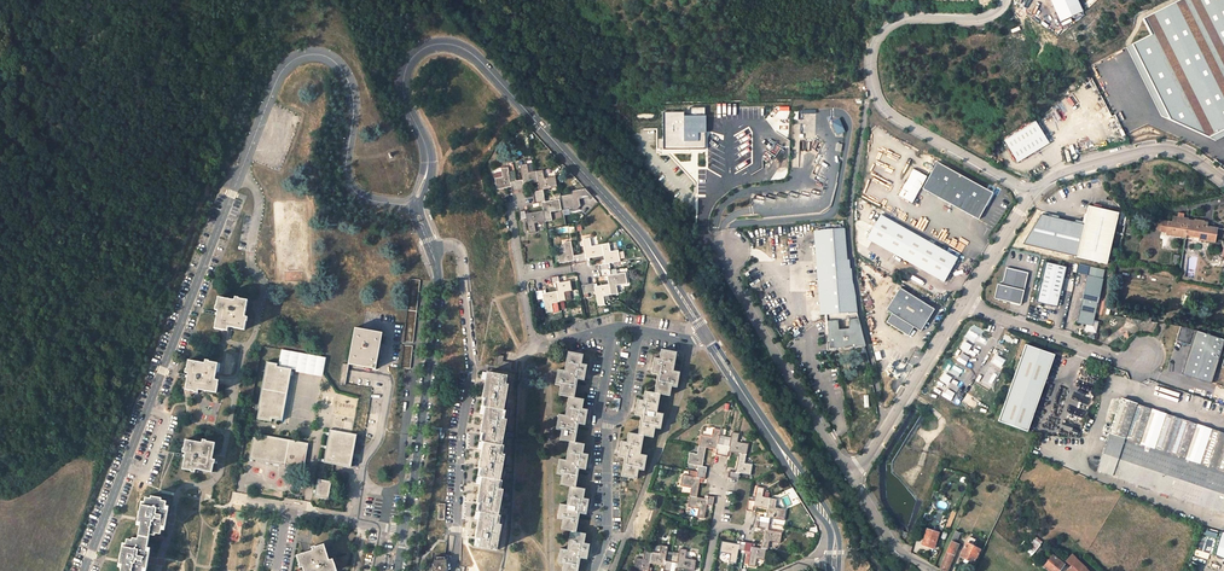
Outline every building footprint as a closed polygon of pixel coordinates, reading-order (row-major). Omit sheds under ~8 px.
[(1061,20),(1081,11),(1077,0),(1052,0),(1061,20)] [(1144,18),(1152,35),(1126,48),(1161,115),(1216,141),(1223,137),(1223,0),(1180,0),(1144,18)] [(1137,127),(1149,122),(1133,84),(1121,89),(1137,127)] [(684,111),(663,112),(663,149),(706,148),(706,115),(684,115),(684,111)] [(829,122),(834,136),(843,132),(838,118),(829,122)] [(1048,143),(1035,121),(1003,140),(1017,163),(1048,143)] [(811,151),(812,143),(803,142),(802,150),(811,151)] [(920,187),(978,219),(993,193),(934,161),(920,187)] [(522,179),(516,180),(518,191),(521,190),(524,190),(523,184),(537,181),(535,171),(528,172),(526,163),(520,165),(522,179)] [(511,186),(512,192),(515,192),(518,191),(516,180),(510,181),(508,167),(501,168),(502,173),(502,177),(495,178),(496,189),(511,186)] [(910,168),(897,197),(911,204),(925,175),(910,168)] [(543,169),(535,171),(537,181),(539,190),(532,192),(532,194),(533,197),(544,195),(543,189),(556,187),(555,176),(544,178),(543,169)] [(570,194),(560,196),(562,210),(568,209),(572,211),(576,210),(579,207),(580,207),(579,199),(592,197),(584,188),(570,191),(570,194)] [(542,210),(544,221),(551,220),(550,211),(560,209),(558,199),(545,201),(544,195),(533,197),(534,200),(534,203),(541,202),(542,210)] [(1077,257),(1106,264),(1118,213),(1088,206),(1077,257)] [(525,210),(522,211),(518,211),(520,219),(526,218),(528,232),(535,231),(534,223),(544,221),(542,210),(525,213),(525,210)] [(1199,239),(1214,242),(1217,227),(1203,225),(1204,221),(1194,219),(1194,221),(1188,220),(1188,218),(1183,218),(1183,214),(1178,213),(1177,217),(1172,216),(1171,221),(1160,219),(1156,220),(1154,223),(1154,226),(1156,229),(1157,230),(1166,231),(1166,234),(1185,238),(1186,235),(1199,237),(1199,239)] [(867,238),(944,282),(957,258),(880,214),(867,238)] [(824,282),(853,285),(851,277),(849,263),(847,246),(845,239),(845,228),(815,229),(818,283),(824,283),(824,282)] [(580,262),(583,262),(586,261),(585,257),(603,254),(601,244),(590,246),(589,237),(582,239),(584,253),(578,254),(580,262)] [(574,263),(577,263),(580,262),(578,254),(573,255),(570,241),(563,242),(564,250),(557,252),(559,263),(573,260),(574,263)] [(954,242),(950,249),(959,253),(962,247),(954,242)] [(608,243),(601,244),(603,254),(604,263),(597,264),(598,267),(598,271),(610,269),(609,263),(619,261),(617,250),(610,251),(608,243)] [(1036,302),(1057,307),(1066,267),(1046,262),(1036,302)] [(1105,270),(1089,266),(1077,323),(1092,326),(1105,270)] [(1028,273),(1006,268),(1002,285),(997,284),(994,298),(1021,305),(1028,273)] [(611,275),(610,269),(598,271),(599,273),(599,277),(606,275),(608,283),(610,295),(617,293),(615,285),(626,283),(624,272),(611,275)] [(548,277),(549,280),(549,283),(555,282),(556,290),(559,301),(565,300),(564,292),(571,290),(569,279),(557,282),(556,276),(548,277)] [(603,296),(610,295),(608,283),(593,286),(593,282),(590,283),(587,283),(588,292),(594,290),(597,305),(604,304),(603,296)] [(856,303),(853,285),(824,282),(824,283),(827,317),(827,322),(849,319),(849,324),(841,325),(840,323),(835,323),(836,343),(863,338),(861,333),(859,333),(856,303)] [(820,317),(827,317),(824,283),(818,283),(820,317)] [(934,309),(899,287),(885,309),(891,313),(886,322),(908,336),(913,327),(921,331),(934,309)] [(541,289),(538,290),(535,291),(536,299),(542,298),(545,312),(551,311),(550,303),(559,301),(556,290),(542,293),(541,289)] [(243,319),(245,311),(247,300),(238,298),(238,300),(218,297),(216,306),(218,306),(214,327),(224,329),(224,325),(244,329),(246,320),(243,319)] [(615,312),(597,317),(599,326),(618,321),(615,312)] [(355,327),(348,363),(349,363),(376,368),(383,332),(355,327)] [(1188,344),(1180,375),(1210,383),(1222,338),(1179,327),(1176,340),(1188,344)] [(978,348),(983,338),(970,332),(965,341),(978,348)] [(961,348),(967,352),(971,346),(965,342),(961,348)] [(1025,345),(998,421),(1027,431),(1054,355),(1025,345)] [(401,369),(407,370),(410,371),(413,349),(404,348),(401,369)] [(658,374),(654,393),(660,394),(669,396),(671,387),(676,387),(679,372),(673,371),(676,352),(661,349),(659,359),(654,358),(653,363),(651,373),(658,374)] [(280,350),(277,366),(287,368),(290,351),(280,350)] [(326,358),(290,351),(287,368),(291,369),(296,370),(296,367),(323,372),(326,358)] [(583,380),(586,369),(587,365),(581,364),(583,354),(568,351),(564,370),(558,369),(555,384),(561,385),(559,394),(569,396),(573,397),(577,378),(583,380)] [(969,368),(974,360),(965,355),(960,363),(969,368)] [(993,361),(1001,366),(1004,360),(997,355),(993,361)] [(214,383),(215,377),(218,362),(208,361),(208,363),(188,359),(186,368),(188,369),(184,389),(193,390),(194,388),(216,392),(217,384),(214,383)] [(511,368),(512,363),(503,361),(496,360),(495,366),(511,368)] [(281,420),(291,369),(287,368),(277,366),(276,366),(277,363),(266,362),(258,407),(259,408),(257,418),(271,421),(271,418),(281,420)] [(946,371),(959,380),(965,373),(951,363),(946,371)] [(996,377),(1000,369),(991,365),(987,373),(996,377)] [(348,369),(342,367),(339,383),(345,384),(348,369)] [(482,398),(484,398),(487,398),(485,407),(503,410),(507,385),(505,384),(502,384),(504,375),(487,372),(485,381),(482,395),(482,398)] [(941,380),(947,384),(951,378),(945,374),(941,380)] [(1211,408),(1214,401),(1149,379),(1145,391),(1182,404),(1184,399),(1211,408)] [(948,401),(953,393),(945,388),(940,395),(948,401)] [(641,416),(638,435),(643,436),(653,438),(655,428),(660,429),(662,414),(656,413),(660,394),(654,393),(644,391),(643,400),(637,400),(637,405),(635,415),(641,416)] [(1069,404),(1084,410),(1089,399),(1073,392),(1069,404)] [(573,397),(569,396),(565,414),(559,413),(555,428),(561,430),(559,439),(569,441),(574,442),(578,423),(584,424),(586,413),(587,410),(581,408),(583,399),(573,397)] [(1112,396),(1107,412),(1109,413),(1103,429),(1109,432),(1097,471),(1223,513),(1223,433),(1112,396)] [(1214,401),(1210,412),(1223,417),(1223,416),(1223,405),(1214,401)] [(1068,406),(1061,426),(1076,431),(1083,411),(1068,406)] [(480,432),(483,433),(485,433),(483,442),(501,445),(506,419),(503,419),(501,418),(503,410),(485,407),(481,430),(480,432)] [(124,419),(123,418),(119,415),(116,420),(121,424),(124,419)] [(350,467),(356,434),(330,429),(324,461),(334,463),(350,467)] [(701,435),(699,445),(706,447),(716,449),(715,454),(718,454),(721,455),(723,445),(717,444),(720,430),(713,429),(712,437),(701,435)] [(729,446),(723,445),(721,455),(724,456),(727,456),(728,451),(739,453),(746,455),(748,444),(737,441),(739,433),(732,432),(729,446)] [(640,455),(643,436),(638,435),(628,433),(626,443),(621,442),(620,446),(618,457),(624,458),(621,477),(636,479),(638,470),(644,471),(646,456),(640,455)] [(249,458),(303,468),(308,443),(261,434),(260,439),(253,437),(249,458)] [(210,461),(211,455),(214,442),(204,440),(203,442),(185,439),(183,448),(185,449),(182,468),(191,470),(192,468),(211,471),(213,462),(210,461)] [(585,469),(586,460),(588,454),(582,453),(584,444),(574,442),(569,441),(565,459),(559,458),(556,473),(562,474),(560,483),(570,485),(575,486),(579,468),(585,469)] [(478,468),(481,468),(483,469),(482,477),(499,480),(504,454),(502,454),(500,453),(501,445),(483,442),(482,450),(479,465),(478,468)] [(702,466),(706,447),(699,445),(697,453),(689,452),(687,463),(698,465),(697,471),(705,473),(706,470),(707,467),(702,466)] [(745,463),(746,455),(739,453),(735,472),(729,471),(728,474),(727,477),(735,478),(738,479),(739,473),(750,475),(752,464),(745,463)] [(691,487),(689,495),(696,497),(700,478),(704,479),(705,476),(705,473),(697,471),(696,477),(682,475),(680,485),(691,487)] [(477,502),(479,503),(481,503),(480,511),(498,515),(502,490),(500,489),(498,489),(499,480),(482,477),(477,499),(477,502)] [(314,495),(328,498),(331,481),(318,479),(314,495)] [(585,513),(588,502),(588,499),(583,498),(585,488),(575,486),(570,485),(566,504),(560,503),(557,518),(563,519),(561,528),(570,530),(575,531),(579,512),(585,513)] [(748,500),(747,510),(749,510),(752,511),(753,506),(768,508),(770,499),(763,497),(764,488),(757,487),(755,498),(749,497),(749,500),(748,500)] [(164,526),(166,515),(167,509),(164,509),(165,501),(161,500),(162,498),(150,495),(149,498),(145,497),(144,504),(140,504),(137,521),(141,521),(138,535),(150,537),(150,534),(155,535),(156,533),(160,533),(161,526),(164,526)] [(714,497),(711,496),(708,496),(707,499),(696,497),(689,495),(687,506),(697,509),(696,516),(703,517),(706,504),(712,505),(714,497)] [(760,516),(759,519),(758,522),(769,524),(770,518),(784,520),(786,509),(775,507),(777,500),(770,499),(768,508),(767,517),(760,516)] [(475,537),(477,537),(480,538),(478,546),(496,550),(501,524),(499,524),(496,524),(498,515),(480,511),(475,534),(475,537)] [(950,527),(955,513),(952,512),(946,526),(950,527)] [(768,530),(769,524),(758,522),(758,526),(757,528),(764,529),(760,548),(766,549),(768,549),(769,541),(780,543),(782,533),(768,530)] [(927,529),(922,544),(934,547),(939,532),(927,529)] [(575,531),(570,530),(567,549),(560,548),(558,563),(563,564),(562,570),(577,570),(580,557),(586,558),(588,548),(589,543),(583,542),(585,533),(575,531)] [(939,569),(942,570),(947,570),(959,544),(956,543),(960,533),(956,531),(939,569)] [(122,570),(143,570),(144,564),(146,565),(148,555),(149,549),(148,548),(150,537),(138,535),(137,538),(133,537),(133,539),(128,538),(126,544),(124,544),(121,560),(124,560),(122,570)] [(1025,551),(1030,555),(1041,542),(1034,536),(1028,543),(1031,545),(1025,551)] [(738,549),(744,550),(746,542),(743,541),(740,541),(739,544),(722,541),(720,551),(730,553),(729,562),(736,563),(738,549)] [(764,559),(766,549),(760,548),(751,546),(752,543),(749,542),(746,542),(744,550),(750,551),(748,565),(754,566),(756,558),(764,559)] [(316,548),(317,550),(297,556),(300,565),(303,564),(306,570),(334,570),(337,570),(334,562),(331,563),(324,543),(315,546),(316,548)] [(973,563),(980,551),(966,543),(960,556),(964,559),(963,561),(967,564),(969,561),(973,563)] [(651,552),(649,563),(663,565),(662,570),(665,570),(669,570),(671,561),(672,553),(666,552),(667,546),(660,545),(659,553),(651,552)] [(679,549),(678,554),(672,553),(671,561),(669,570),(675,570),(676,567),(693,570),(695,560),(684,558),(686,550),(679,549)] [(644,570),(647,570),(649,563),(651,552),(644,551),(643,559),(636,558),(634,568),(644,570)] [(1047,570),(1058,570),(1064,563),(1049,552),(1039,565),(1047,570)] [(1067,570),(1068,570),(1089,570),(1072,554),(1066,560),(1071,566),(1067,570)] [(435,556),(432,570),(447,570),(447,566),(446,562),(445,559),(445,557),(435,556)]
